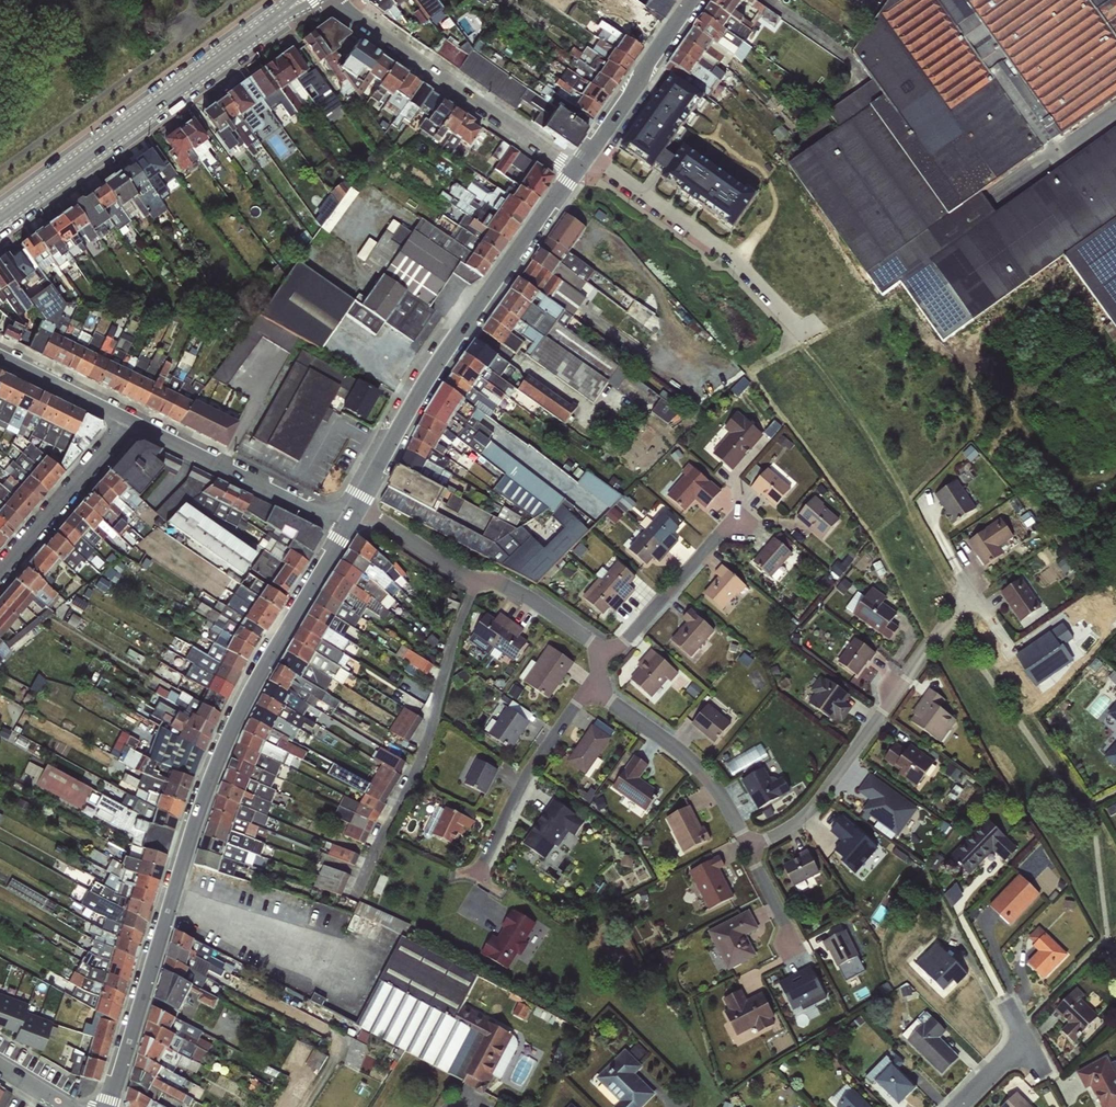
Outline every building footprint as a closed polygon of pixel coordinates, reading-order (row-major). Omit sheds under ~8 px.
[(395,8),(389,0),(360,0),(360,1),(361,4),(364,6),(366,7),(381,16),(387,11),(394,21),(401,16),(395,8)] [(406,0),(389,0),(395,8),(406,0)] [(436,0),(435,0),(412,0),(427,19),(442,8),(436,0)] [(649,37),(661,20),(632,0),(594,0),(602,6),(649,37)] [(661,20),(673,3),(669,0),(632,0),(661,20)] [(750,30),(759,18),(774,28),(780,18),(754,0),(714,0),(712,3),(750,30)] [(994,215),(981,194),(1115,98),(1115,40),(1088,0),(889,0),(853,52),(873,79),(828,113),(839,130),(790,164),(882,296),(901,282),(943,342),(1061,255),(1115,331),(1115,127),(994,215)] [(1115,40),(1115,0),(1088,0),(1115,40)] [(704,14),(745,43),(752,32),(750,30),(712,3),(704,14)] [(610,27),(641,49),(649,37),(602,6),(599,11),(603,14),(602,16),(612,23),(610,27)] [(694,28),(733,56),(741,63),(752,48),(745,43),(704,14),(694,28)] [(336,44),(349,34),(329,20),(312,32),(328,55),(338,48),(336,44)] [(596,37),(632,62),(641,49),(610,27),(600,21),(597,26),(601,30),(596,37)] [(686,40),(720,64),(725,67),(733,56),(694,28),(686,40)] [(317,63),(328,55),(312,32),(300,40),(317,63)] [(591,50),(624,73),(632,62),(596,37),(593,36),(588,43),(594,47),(591,50)] [(586,129),(542,99),(472,50),(468,55),(442,38),(432,51),(515,110),(521,100),(539,112),(533,122),(571,150),(586,129)] [(678,51),(720,81),(725,75),(716,68),(720,64),(686,40),(678,51)] [(367,73),(379,56),(358,41),(338,69),(354,91),(367,73)] [(291,47),(278,57),(295,79),(324,119),(341,106),(322,81),(318,85),(291,47)] [(624,73),(591,50),(586,47),(581,53),(572,48),(568,54),(576,60),(615,87),(624,73)] [(720,81),(678,51),(666,69),(707,98),(720,81)] [(380,82),(392,65),(379,56),(367,73),(380,82)] [(285,86),(295,79),(278,57),(261,69),(296,113),(302,109),(285,86)] [(615,87),(576,60),(573,66),(593,80),(589,84),(608,97),(615,87)] [(391,96),(406,74),(392,65),(380,82),(377,87),(391,96)] [(291,117),(296,113),(261,69),(246,79),(263,101),(272,93),(291,117)] [(608,97),(589,84),(566,69),(558,79),(600,109),(608,97)] [(399,112),(420,83),(406,74),(391,96),(387,102),(399,112)] [(268,109),(263,101),(246,79),(224,95),(224,96),(252,133),(256,131),(259,130),(261,129),(263,125),(263,122),(261,119),(259,118),(257,115),(268,109)] [(600,109),(558,79),(554,84),(558,87),(555,93),(592,120),(600,109)] [(431,92),(431,90),(420,83),(399,112),(389,128),(394,131),(400,122),(407,126),(418,109),(431,92)] [(542,99),(586,129),(592,120),(555,93),(544,86),(541,92),(545,95),(542,99)] [(429,117),(442,99),(431,92),(418,109),(429,117)] [(262,149),(252,133),(224,96),(213,104),(242,144),(252,158),(262,149)] [(440,127),(454,107),(442,99),(429,117),(427,120),(424,118),(417,129),(431,138),(440,127)] [(237,148),(242,144),(213,104),(201,113),(215,132),(213,134),(227,152),(234,146),(237,148)] [(451,135),(465,115),(454,107),(440,127),(451,135)] [(473,121),(465,115),(451,135),(469,146),(479,130),(471,124),(473,121)] [(178,130),(198,158),(209,173),(212,171),(208,166),(214,162),(206,151),(210,146),(192,119),(183,124),(184,126),(178,130)] [(198,158),(178,130),(176,129),(162,139),(169,150),(166,154),(180,171),(198,158)] [(518,186),(537,198),(552,176),(502,142),(491,156),(498,161),(494,169),(503,175),(510,165),(525,175),(518,186)] [(734,224),(754,193),(683,145),(662,175),(734,224)] [(149,149),(131,162),(166,210),(174,204),(161,186),(176,175),(156,146),(150,150),(149,149)] [(131,162),(117,172),(147,214),(153,220),(166,210),(131,162)] [(101,184),(103,186),(128,220),(139,213),(142,219),(147,214),(117,172),(101,184)] [(331,191),(343,208),(359,197),(346,180),(331,191)] [(529,210),(504,192),(496,188),(492,193),(473,180),(465,190),(517,226),(529,210)] [(464,215),(506,243),(517,226),(465,190),(454,184),(450,187),(449,193),(458,200),(456,202),(441,192),(438,196),(464,215)] [(103,186),(90,195),(114,229),(116,232),(129,221),(128,220),(103,186)] [(537,198),(518,186),(514,191),(507,187),(504,192),(529,210),(537,198)] [(98,240),(114,229),(90,195),(83,200),(79,198),(74,201),(74,205),(73,206),(96,238),(98,240)] [(88,243),(96,238),(73,206),(60,216),(78,239),(84,236),(88,243)] [(566,213),(548,239),(570,252),(586,228),(566,213)] [(506,243),(464,215),(457,225),(498,254),(506,243)] [(84,250),(78,239),(60,216),(48,225),(70,258),(80,251),(82,253),(84,250)] [(490,265),(449,237),(421,218),(413,230),(459,262),(452,273),(469,285),(481,277),(490,265)] [(48,225),(33,235),(49,256),(57,268),(65,262),(69,266),(73,262),(70,258),(48,225)] [(498,254),(457,225),(449,237),(490,265),(498,254)] [(20,244),(23,249),(36,265),(49,256),(33,235),(33,234),(20,244)] [(594,271),(570,252),(548,239),(540,250),(587,282),(594,271)] [(18,250),(9,257),(29,283),(30,285),(43,276),(36,265),(23,249),(20,251),(18,250)] [(540,250),(533,262),(579,294),(587,282),(540,250)] [(0,257),(0,264),(11,281),(21,293),(26,290),(24,286),(29,283),(9,257),(7,253),(0,257)] [(585,299),(579,294),(533,262),(520,279),(565,312),(572,317),(585,299)] [(11,281),(0,264),(0,301),(1,302),(6,298),(0,290),(5,287),(11,281)] [(557,322),(565,312),(520,279),(512,290),(557,322)] [(28,348),(40,355),(60,316),(64,305),(50,284),(27,300),(21,293),(11,281),(5,287),(25,314),(32,309),(41,321),(28,348)] [(512,290),(500,307),(599,377),(614,387),(625,371),(557,322),(512,290)] [(595,384),(599,377),(500,307),(491,319),(524,344),(530,347),(532,345),(538,349),(531,359),(593,405),(603,390),(595,384)] [(230,386),(261,334),(292,352),(299,340),(255,314),(216,378),(230,386)] [(65,319),(60,316),(40,355),(50,360),(69,324),(64,322),(65,319)] [(70,319),(69,324),(50,360),(62,366),(80,331),(83,324),(70,319)] [(520,350),(524,344),(491,319),(483,331),(523,360),(525,358),(524,353),(520,350)] [(2,336),(15,342),(19,333),(6,326),(2,336)] [(86,378),(97,383),(117,342),(112,340),(117,329),(111,326),(105,338),(86,378)] [(62,366),(74,372),(91,337),(80,331),(62,366)] [(74,372),(86,378),(105,338),(94,332),(91,337),(74,372)] [(97,383),(108,389),(125,354),(134,339),(121,332),(117,342),(97,383)] [(466,354),(515,390),(518,391),(527,377),(517,369),(476,340),(466,354)] [(364,420),(379,393),(300,350),(252,437),(297,462),(320,420),(326,422),(332,410),(328,407),(334,395),(344,401),(341,407),(364,420)] [(131,400),(143,406),(158,376),(167,358),(155,351),(151,361),(131,400)] [(108,389),(120,394),(137,359),(125,354),(108,389)] [(120,394),(131,400),(151,361),(139,354),(137,359),(120,394)] [(460,363),(505,397),(510,399),(515,390),(466,354),(460,363)] [(453,375),(488,400),(491,395),(502,401),(505,397),(460,363),(452,374),(453,375)] [(154,412),(165,417),(182,382),(177,380),(181,370),(176,367),(165,389),(154,412)] [(3,373),(0,380),(0,409),(16,379),(3,373)] [(568,422),(579,408),(531,374),(521,388),(568,422)] [(488,400),(453,375),(445,386),(465,401),(489,418),(497,407),(488,400)] [(143,406),(154,412),(165,389),(161,386),(164,379),(158,376),(143,406)] [(178,422),(194,399),(203,386),(195,382),(192,387),(189,385),(191,380),(185,377),(182,382),(165,417),(178,422)] [(16,379),(0,409),(0,421),(8,424),(26,385),(16,379)] [(38,390),(26,385),(8,424),(6,427),(11,429),(12,426),(19,430),(38,390)] [(444,385),(434,402),(456,413),(465,401),(445,386),(444,385)] [(48,395),(38,390),(19,430),(17,435),(23,437),(27,429),(32,432),(48,395)] [(60,401),(48,395),(32,432),(30,436),(42,442),(60,401)] [(673,424),(683,410),(665,397),(655,410),(673,424)] [(209,407),(194,399),(178,422),(197,432),(209,407)] [(72,407),(60,401),(42,442),(53,447),(72,407)] [(447,426),(456,413),(434,402),(425,416),(447,426)] [(84,413),(72,407),(53,447),(64,452),(74,433),(84,413)] [(211,439),(223,415),(209,407),(197,432),(211,439)] [(84,413),(74,433),(88,444),(103,428),(102,421),(84,413)] [(714,454),(731,470),(749,449),(748,447),(759,433),(737,414),(725,428),(731,434),(714,454)] [(226,446),(237,423),(223,415),(211,439),(226,446)] [(440,440),(447,426),(425,416),(419,428),(440,440)] [(438,445),(440,440),(419,428),(413,440),(444,455),(447,450),(438,445)] [(64,472),(88,444),(74,433),(64,452),(58,467),(64,472)] [(142,434),(112,468),(141,494),(167,465),(156,455),(160,450),(142,434)] [(450,460),(444,455),(413,440),(407,451),(444,469),(450,460)] [(47,494),(64,472),(29,445),(15,462),(47,494)] [(167,461),(165,467),(179,472),(184,458),(161,450),(158,458),(167,461)] [(452,475),(444,469),(407,451),(399,465),(399,466),(448,491),(451,495),(445,507),(458,514),(465,500),(454,494),(457,491),(447,485),(452,475)] [(198,461),(161,513),(245,573),(264,547),(239,529),(252,510),(257,513),(262,506),(198,461)] [(31,511),(47,494),(15,462),(9,467),(15,471),(3,484),(31,511)] [(387,485),(388,488),(437,512),(448,491),(399,466),(396,467),(387,485)] [(775,506),(791,489),(768,468),(751,488),(759,495),(760,494),(775,506)] [(0,601),(0,619),(39,593),(33,600),(38,597),(51,606),(61,593),(52,585),(45,575),(60,556),(75,567),(71,562),(74,558),(70,552),(87,530),(91,528),(111,543),(120,532),(130,526),(123,516),(129,512),(120,505),(117,501),(130,485),(112,469),(100,477),(0,601)] [(693,469),(668,496),(684,510),(695,498),(706,507),(720,492),(693,469)] [(976,509),(956,480),(935,495),(945,511),(943,512),(952,524),(976,509)] [(31,511),(0,485),(0,502),(23,521),(31,511)] [(457,523),(437,512),(388,488),(380,502),(433,531),(495,563),(501,566),(520,547),(508,536),(494,544),(457,523)] [(796,518),(821,540),(839,520),(822,506),(824,504),(815,497),(796,518)] [(23,521),(0,502),(0,521),(15,533),(23,521)] [(645,531),(669,552),(678,541),(673,536),(679,528),(661,513),(645,531)] [(1013,537),(1000,518),(967,542),(985,567),(1003,554),(999,547),(1013,537)] [(15,533),(0,521),(0,536),(6,541),(15,533)] [(83,537),(95,546),(101,538),(88,529),(83,537)] [(271,538),(306,562),(312,553),(274,529),(272,534),(269,532),(266,535),(271,538)] [(669,552),(645,531),(628,550),(647,566),(653,559),(659,563),(669,552)] [(359,536),(350,550),(396,588),(400,589),(406,583),(393,566),(359,536)] [(263,550),(299,574),(306,562),(271,538),(263,550)] [(752,564),(771,580),(793,556),(773,540),(752,564)] [(582,542),(576,551),(583,556),(589,547),(582,542)] [(248,573),(285,600),(287,594),(299,574),(263,550),(251,568),(248,573)] [(389,596),(396,588),(350,550),(342,562),(389,596)] [(395,601),(389,596),(342,562),(334,573),(387,610),(395,601)] [(601,580),(625,602),(635,591),(629,586),(635,578),(618,562),(601,580)] [(739,595),(746,586),(721,565),(714,573),(718,577),(704,594),(722,611),(737,594),(739,595)] [(285,600),(248,573),(245,580),(242,581),(239,585),(278,612),(285,600)] [(390,612),(387,610),(334,573),(322,592),(361,617),(367,609),(385,620),(390,612)] [(278,612),(239,585),(225,576),(221,584),(236,595),(233,600),(241,604),(236,614),(264,631),(278,612)] [(625,602),(601,580),(598,578),(582,597),(603,615),(609,608),(616,613),(625,602)] [(1041,607),(1021,578),(1000,593),(1020,622),(1041,607)] [(865,597),(858,593),(846,608),(889,641),(898,628),(891,622),(897,614),(883,603),(886,597),(872,587),(865,597)] [(354,629),(361,617),(322,592),(315,604),(354,629)] [(264,631),(236,614),(227,607),(217,601),(211,610),(259,639),(264,631)] [(206,621),(253,648),(259,639),(211,610),(200,603),(195,611),(207,618),(205,620),(206,621)] [(359,632),(354,629),(315,604),(308,616),(350,642),(357,646),(361,638),(357,636),(359,632)] [(714,631),(690,610),(682,619),(686,623),(671,640),(691,658),(714,631)] [(493,648),(512,621),(500,613),(495,619),(487,614),(473,634),(493,648)] [(343,653),(350,642),(308,616),(301,629),(343,653)] [(14,651),(45,628),(38,619),(7,642),(14,651)] [(253,648),(206,621),(204,627),(209,629),(207,634),(209,634),(206,638),(213,642),(247,660),(253,648)] [(523,630),(512,621),(493,648),(514,662),(527,642),(519,636),(523,630)] [(1038,681),(1075,658),(1065,643),(1075,637),(1066,622),(1018,652),(1025,662),(1026,662),(1038,681)] [(348,657),(343,653),(301,629),(294,641),(347,673),(349,669),(342,665),(348,657)] [(869,662),(875,654),(855,639),(838,662),(857,676),(868,661),(869,662)] [(349,674),(347,673),(294,641),(287,652),(324,675),(331,678),(333,675),(336,676),(337,673),(346,678),(349,674)] [(247,660),(213,642),(206,655),(240,674),(247,660)] [(531,660),(519,678),(549,699),(574,663),(548,645),(536,663),(531,660)] [(404,657),(430,673),(436,663),(410,647),(404,657)] [(671,682),(678,673),(651,650),(637,666),(640,669),(630,680),(651,698),(668,680),(671,682)] [(240,674),(206,655),(201,652),(194,665),(234,686),(240,674)] [(321,681),(324,675),(287,652),(279,665),(327,693),(327,694),(330,690),(325,687),(327,684),(321,681)] [(234,686),(194,665),(192,664),(188,670),(195,674),(191,680),(227,700),(234,686)] [(279,665),(275,673),(311,696),(321,702),(327,693),(279,665)] [(306,703),(311,696),(275,673),(270,682),(306,703)] [(227,700),(191,680),(183,675),(176,689),(181,692),(218,714),(219,714),(227,700)] [(814,694),(808,703),(832,720),(834,717),(842,722),(852,708),(845,702),(849,696),(820,677),(810,691),(814,694)] [(310,705),(306,703),(270,682),(264,695),(317,726),(323,730),(328,723),(310,712),(309,713),(306,712),(310,705)] [(218,714),(181,692),(179,695),(170,691),(169,693),(158,687),(154,693),(191,713),(213,726),(218,714)] [(945,700),(929,688),(911,713),(914,716),(911,721),(941,743),(957,721),(940,708),(945,700)] [(314,729),(317,726),(264,695),(259,706),(298,729),(300,730),(303,724),(314,729)] [(213,726),(191,713),(186,720),(186,717),(159,702),(155,709),(207,739),(213,726)] [(207,739),(155,709),(144,703),(141,706),(153,712),(151,716),(162,721),(159,727),(202,751),(207,739)] [(708,704),(691,724),(714,743),(731,723),(708,704)] [(1107,714),(1115,722),(1115,704),(1107,714)] [(391,729),(411,741),(426,717),(406,705),(391,729)] [(259,706),(251,720),(288,739),(291,740),(298,729),(259,706)] [(529,723),(506,706),(487,733),(511,750),(529,723)] [(287,742),(288,739),(251,720),(244,732),(295,757),(314,768),(319,759),(287,742)] [(611,738),(592,724),(566,761),(585,775),(611,738)] [(202,751),(159,727),(150,750),(150,761),(192,777),(202,751)] [(289,768),(295,757),(244,732),(240,745),(282,765),(289,768)] [(896,742),(883,760),(900,771),(898,774),(916,787),(934,762),(911,744),(907,750),(896,742)] [(765,743),(727,757),(732,771),(770,757),(765,743)] [(1103,757),(1115,768),(1115,744),(1103,757)] [(150,761),(150,750),(140,745),(135,752),(123,746),(117,761),(142,774),(188,790),(192,777),(150,761)] [(276,777),(282,765),(240,745),(234,760),(276,777)] [(369,843),(407,759),(380,747),(374,758),(382,761),(364,802),(347,794),(337,816),(351,822),(346,833),(369,843)] [(648,765),(633,755),(612,788),(645,811),(645,812),(659,793),(640,778),(648,765)] [(476,759),(464,783),(485,795),(498,769),(476,759)] [(31,760),(26,771),(37,776),(42,765),(31,760)] [(271,789),(276,777),(234,760),(229,771),(271,789)] [(337,762),(331,773),(367,792),(372,781),(337,762)] [(46,765),(37,787),(84,806),(93,784),(46,765)] [(763,768),(741,781),(758,810),(790,791),(783,778),(779,780),(769,777),(763,768)] [(276,791),(271,789),(229,771),(222,782),(254,796),(271,803),(276,791)] [(163,790),(140,781),(124,773),(121,781),(141,791),(138,800),(176,819),(183,803),(161,794),(163,790)] [(188,790),(142,774),(140,781),(163,790),(161,794),(183,803),(184,803),(188,790)] [(862,811),(898,837),(918,810),(870,775),(858,792),(869,801),(862,811)] [(176,819),(138,800),(103,781),(101,784),(126,798),(122,805),(173,831),(176,819)] [(250,809),(254,796),(222,782),(218,796),(250,809)] [(143,837),(169,843),(173,831),(122,805),(101,795),(94,807),(112,817),(109,824),(131,835),(143,837)] [(246,822),(250,809),(218,796),(213,811),(246,822)] [(553,799),(523,844),(545,859),(555,846),(558,847),(569,833),(574,836),(585,822),(553,799)] [(704,826),(701,827),(689,805),(665,818),(683,853),(710,839),(704,826)] [(437,806),(423,835),(431,838),(432,834),(455,845),(460,835),(463,836),(467,829),(471,830),(475,821),(444,806),(444,809),(437,806)] [(241,835),(246,822),(213,811),(208,824),(241,835)] [(859,873),(882,848),(847,814),(832,829),(844,841),(835,850),(859,873)] [(986,819),(950,856),(969,875),(993,851),(1004,862),(1017,849),(986,819)] [(265,844),(241,835),(208,824),(204,837),(247,852),(260,857),(265,844)] [(166,856),(131,844),(128,843),(128,845),(118,840),(120,835),(108,828),(103,838),(124,850),(123,857),(162,868),(166,856)] [(143,837),(131,835),(132,839),(131,844),(166,856),(169,843),(143,837)] [(243,864),(247,852),(204,837),(199,850),(243,864)] [(334,842),(330,854),(357,864),(362,852),(334,842)] [(121,869),(121,865),(90,848),(87,852),(108,865),(106,870),(121,883),(155,893),(159,880),(121,869)] [(781,862),(794,887),(819,873),(807,849),(781,862)] [(245,864),(243,864),(199,850),(198,850),(194,865),(234,877),(237,867),(244,868),(245,864)] [(688,872),(709,910),(733,897),(720,869),(724,866),(719,855),(688,872)] [(162,868),(123,857),(121,865),(121,869),(159,880),(162,868)] [(121,883),(106,870),(81,858),(78,865),(105,878),(102,882),(115,889),(113,892),(151,906),(155,893),(121,883)] [(339,893),(347,870),(325,863),(317,885),(339,893)] [(1019,874),(989,906),(1010,926),(1040,895),(1019,874)] [(151,906),(113,892),(103,886),(97,896),(146,922),(151,906)] [(146,922),(97,896),(88,890),(79,904),(93,913),(106,918),(142,935),(146,922)] [(759,929),(748,910),(707,932),(716,948),(707,952),(719,975),(757,955),(747,936),(759,929)] [(492,935),(481,954),(507,969),(517,955),(520,956),(528,943),(526,941),(536,924),(515,911),(511,911),(501,927),(503,928),(497,938),(492,935)] [(142,935),(106,918),(102,930),(139,947),(142,935)] [(139,947),(102,930),(90,923),(88,933),(95,935),(94,941),(135,959),(139,947)] [(1067,955),(1038,926),(1028,937),(1034,944),(1032,946),(1037,951),(1027,962),(1043,979),(1067,955)] [(171,944),(222,970),(225,965),(211,956),(212,949),(175,930),(171,944)] [(846,931),(823,943),(836,968),(840,966),(844,973),(853,969),(850,963),(860,958),(846,931)] [(404,937),(361,1028),(450,1069),(447,1075),(489,1094),(498,1075),(504,1077),(521,1040),(516,1038),(520,1030),(468,1006),(483,973),(404,937)] [(135,959),(94,941),(92,948),(96,950),(95,956),(111,960),(131,971),(135,959)] [(222,970),(171,944),(167,957),(207,978),(218,983),(224,972),(222,970)] [(967,976),(938,946),(917,966),(946,996),(967,976)] [(111,960),(95,956),(90,953),(88,952),(84,960),(91,963),(91,967),(128,983),(131,971),(111,960)] [(207,978),(167,957),(163,970),(193,986),(191,991),(199,996),(196,1001),(213,1009),(222,992),(205,982),(207,978)] [(128,983),(91,967),(81,961),(74,972),(124,995),(128,983)] [(811,967),(779,984),(793,1012),(800,1008),(804,1014),(829,1001),(811,967)] [(193,986),(163,970),(154,1000),(153,1007),(176,1019),(180,1012),(191,991),(193,986)] [(124,995),(74,972),(69,983),(120,1008),(124,995)] [(120,1008),(69,983),(64,992),(97,1011),(116,1022),(120,1008)] [(1087,996),(1076,986),(1053,1012),(1068,1026),(1062,1032),(1074,1043),(1097,1018),(1081,1004),(1087,996)] [(746,1003),(740,992),(724,1000),(728,1009),(724,1013),(736,1037),(755,1027),(758,1033),(776,1024),(762,995),(746,1003)] [(2,1027),(12,1000),(0,996),(0,1026),(2,1027)] [(12,1000),(2,1027),(16,1032),(23,1013),(26,1005),(12,1000)] [(176,1019),(153,1007),(148,1022),(203,1049),(208,1051),(212,1044),(200,1037),(201,1032),(176,1019)] [(29,1046),(38,1018),(23,1013),(16,1032),(13,1040),(29,1046)] [(38,1018),(29,1046),(41,1050),(52,1024),(38,1018)] [(946,1033),(931,1019),(908,1042),(943,1077),(960,1060),(940,1039),(946,1033)] [(203,1049),(148,1022),(144,1036),(182,1057),(196,1063),(203,1049)] [(357,1031),(348,1065),(362,1069),(372,1035),(357,1031)] [(182,1057),(144,1036),(138,1055),(174,1073),(182,1057)] [(626,1051),(598,1080),(620,1101),(615,1106),(646,1106),(657,1095),(635,1074),(643,1067),(626,1051)] [(174,1073),(138,1055),(134,1069),(180,1091),(181,1088),(189,1092),(193,1084),(174,1073)] [(1078,1073),(1087,1090),(1090,1089),(1099,1106),(1115,1106),(1115,1079),(1106,1059),(1078,1073)] [(915,1088),(891,1064),(874,1082),(898,1106),(915,1088)] [(180,1091),(134,1069),(128,1088),(152,1100),(157,1103),(163,1093),(183,1104),(187,1097),(180,1091)] [(0,1087),(0,1106),(3,1106),(11,1094),(0,1087)] [(128,1088),(124,1102),(126,1106),(161,1106),(151,1103),(152,1100),(128,1088)] [(853,1091),(837,1106),(838,1106),(869,1106),(853,1091)] [(1017,1093),(1002,1106),(1031,1106),(1017,1093)]
